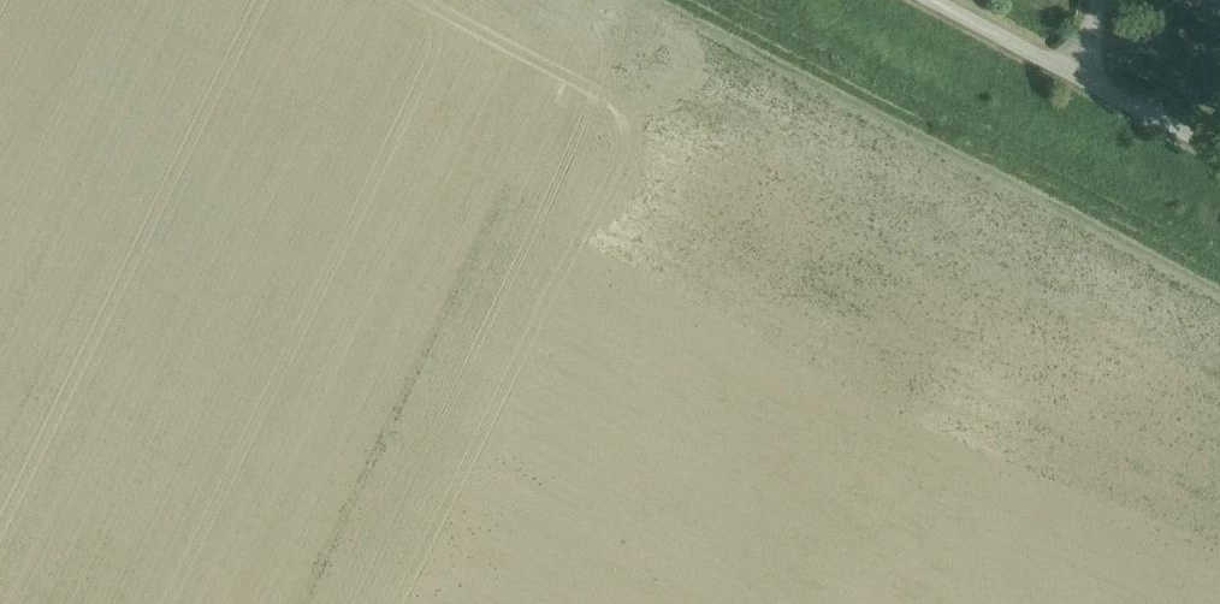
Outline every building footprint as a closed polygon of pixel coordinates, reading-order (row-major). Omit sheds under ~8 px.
[(1219,14),(1219,0),(1191,0),(1219,14)]
